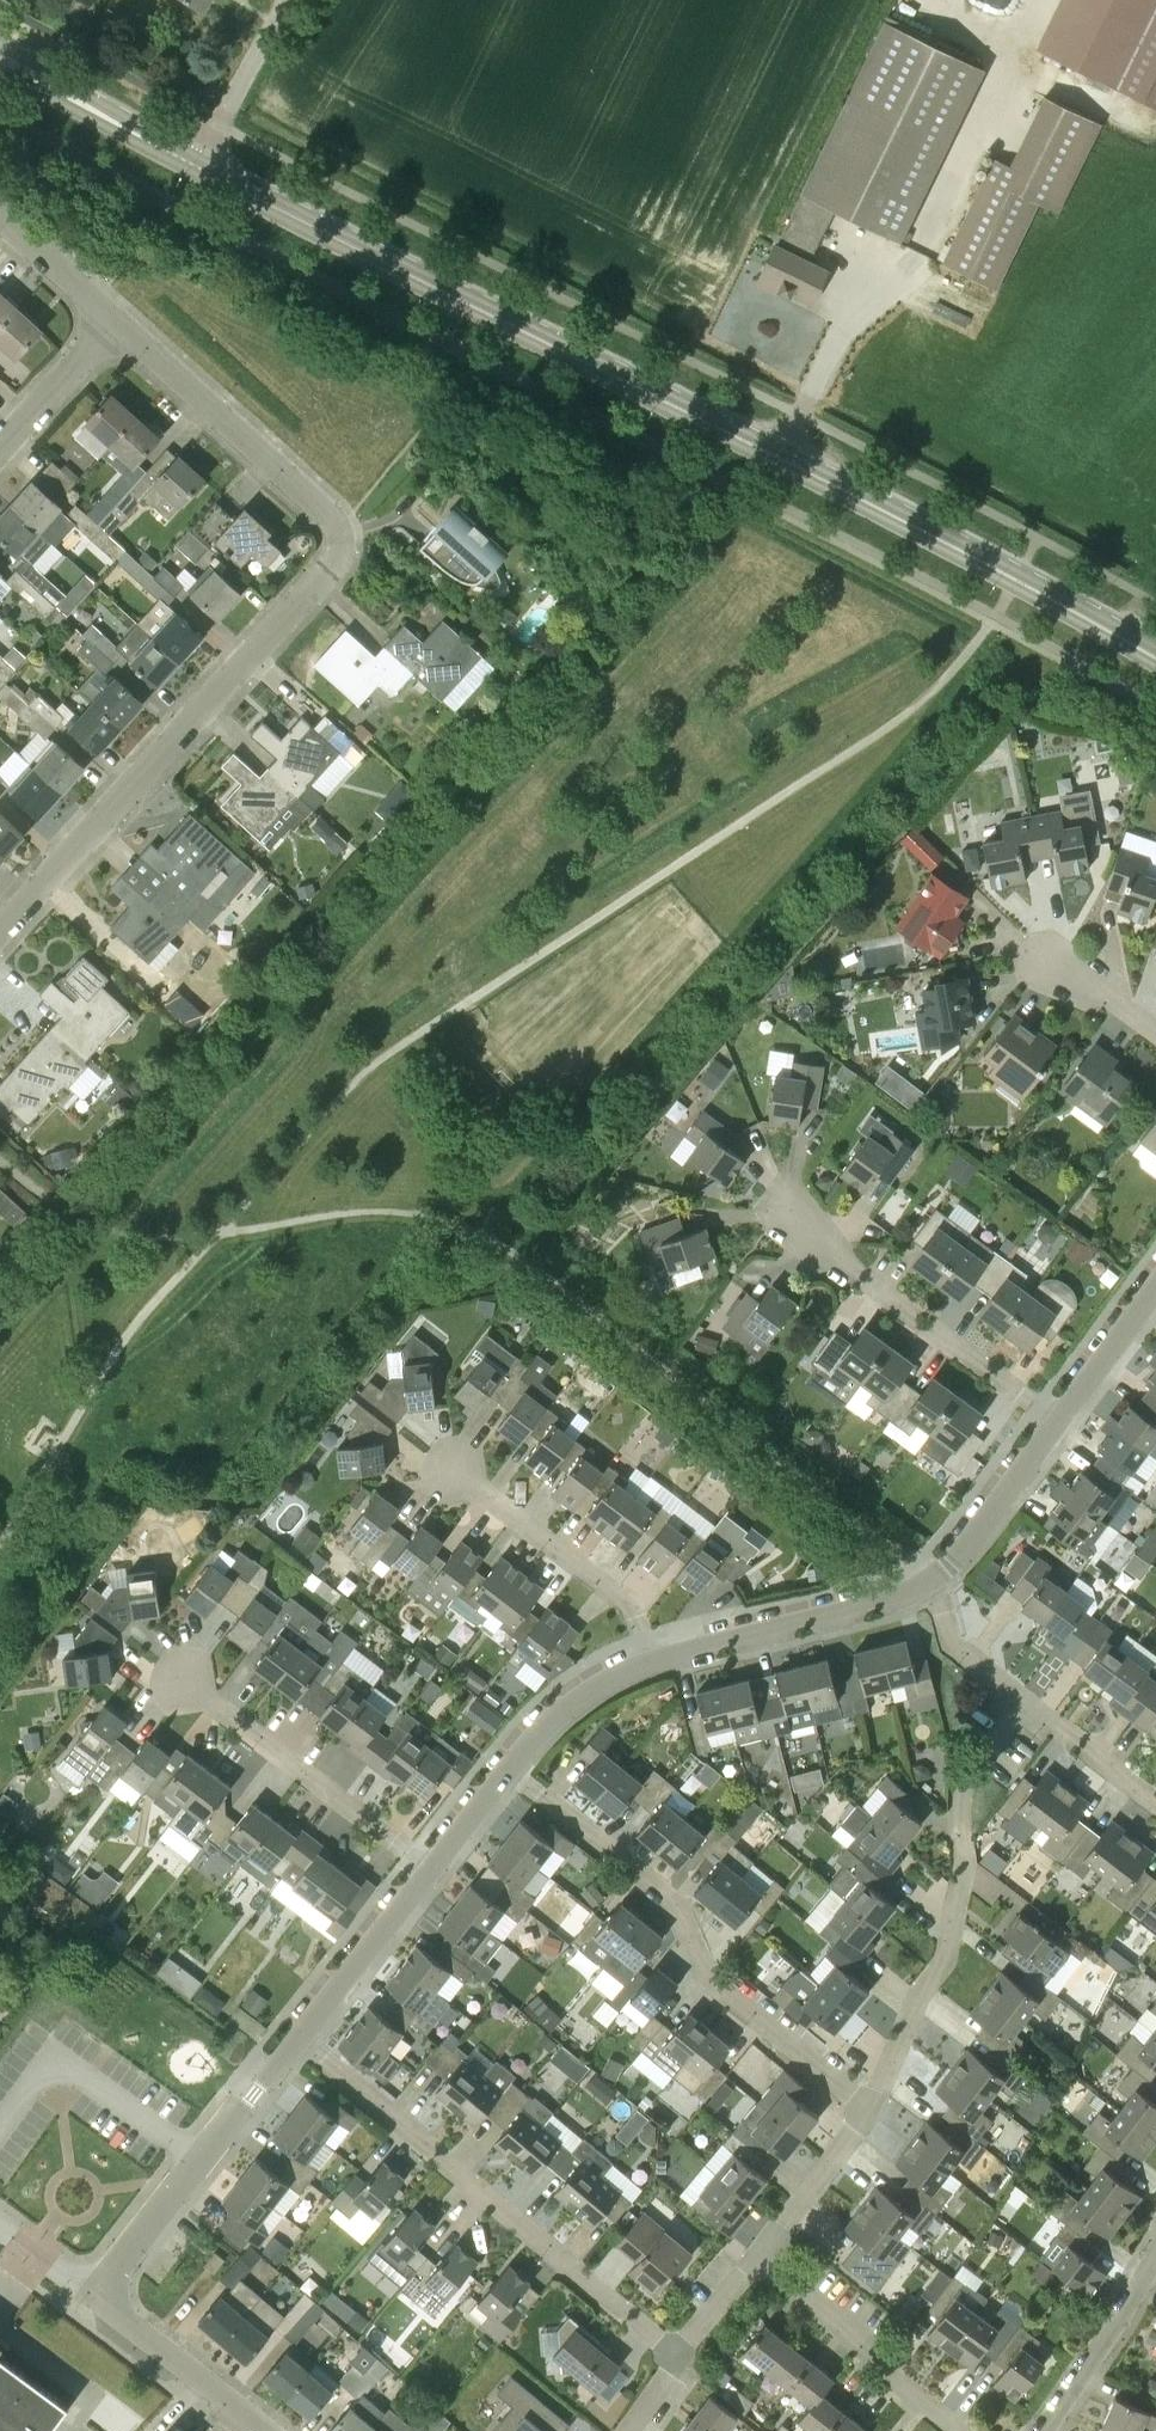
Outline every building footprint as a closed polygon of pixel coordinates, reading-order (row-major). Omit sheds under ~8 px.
[(205,11),(211,0),(187,0),(205,11)] [(1034,49),(1117,90),(1155,8),(1155,0),(1058,0),(1034,49)] [(1155,109),(1155,8),(1117,90),(1155,109)] [(896,120),(848,96),(802,196),(835,211),(847,217),(863,186),(896,120)] [(1101,123),(1065,106),(1021,201),(983,183),(944,264),(996,289),(1038,202),(1057,212),(1101,123)] [(992,161),(994,161),(995,159),(996,157),(996,155),(995,153),(993,152),(991,151),(989,151),(987,152),(986,153),(985,155),(985,157),(986,159),(988,161),(990,161),(992,161)] [(985,175),(987,173),(988,171),(988,168),(987,166),(985,164),(983,163),(980,163),(978,164),(976,166),(975,168),(975,171),(976,173),(978,175),(980,176),(983,176),(985,175)] [(847,217),(899,245),(916,212),(863,186),(847,217)] [(801,195),(775,246),(809,263),(835,211),(802,196),(801,195)] [(775,246),(757,283),(779,294),(780,291),(791,296),(793,293),(813,302),(828,272),(809,263),(775,246)] [(18,310),(0,294),(0,330),(18,310)] [(0,330),(0,347),(14,360),(41,331),(18,310),(0,330)] [(95,433),(84,444),(99,458),(102,454),(110,447),(136,418),(112,396),(86,425),(95,433)] [(136,418),(110,447),(131,466),(133,468),(137,463),(159,438),(136,418)] [(122,500),(99,526),(109,535),(110,534),(111,532),(132,510),(145,496),(169,519),(180,507),(192,493),(195,496),(205,486),(202,482),(204,479),(179,456),(178,457),(172,464),(162,456),(148,472),(143,477),(141,479),(122,500)] [(42,473),(65,495),(76,483),(71,479),(60,469),(53,462),(42,473)] [(109,489),(86,514),(99,526),(122,500),(141,479),(143,477),(133,468),(131,466),(123,474),(109,489)] [(33,483),(12,506),(41,533),(52,543),(53,542),(56,545),(75,524),(86,534),(92,540),(116,561),(127,550),(110,534),(109,535),(99,526),(86,514),(76,505),(67,515),(61,509),(33,483)] [(215,503),(189,530),(210,549),(216,542),(225,550),(224,552),(229,557),(231,555),(242,566),(253,553),(267,566),(281,550),(267,538),(268,537),(253,524),(247,532),(238,524),(234,520),(215,503)] [(0,519),(0,539),(18,556),(24,561),(16,570),(57,607),(67,595),(56,584),(44,574),(33,564),(41,556),(52,543),(41,533),(12,506),(0,519)] [(487,575),(506,554),(456,509),(437,529),(421,548),(444,569),(452,574),(460,579),(463,581),(466,582),(468,583),(472,583),(475,583),(478,583),(480,581),(487,574),(487,575)] [(189,530),(176,545),(196,564),(210,549),(189,530)] [(127,550),(116,561),(165,608),(176,597),(155,577),(150,572),(138,560),(127,550)] [(146,551),(138,560),(150,572),(158,563),(146,551)] [(164,567),(155,577),(176,597),(184,588),(185,587),(184,586),(176,578),(164,567)] [(197,578),(187,590),(191,594),(219,619),(242,594),(214,569),(202,582),(197,578)] [(16,570),(6,581),(12,586),(46,618),(57,607),(16,570)] [(12,586),(6,581),(1,576),(2,574),(0,572),(0,599),(12,586)] [(67,595),(57,607),(66,615),(77,603),(67,595)] [(57,607),(46,618),(56,627),(66,615),(57,607)] [(164,624),(152,637),(180,662),(203,637),(175,613),(170,609),(160,620),(164,624)] [(384,646),(412,672),(420,664),(450,691),(462,677),(472,686),(492,665),(443,619),(422,641),(404,624),(384,646)] [(93,622),(83,633),(89,639),(116,663),(123,655),(126,652),(118,645),(112,639),(93,622)] [(137,645),(126,658),(130,662),(158,687),(180,662),(152,637),(140,626),(129,638),(137,645)] [(412,672),(384,646),(375,655),(346,629),(314,664),(354,702),(355,701),(359,704),(379,683),(391,695),(412,672)] [(89,639),(79,650),(98,667),(106,674),(115,663),(116,663),(89,639)] [(5,683),(16,671),(0,656),(0,678),(5,683)] [(98,667),(78,690),(92,703),(120,729),(143,703),(115,678),(113,680),(106,674),(98,667)] [(0,689),(0,696),(19,714),(38,732),(46,739),(48,737),(55,729),(22,698),(10,687),(5,683),(0,689)] [(26,693),(22,698),(55,729),(63,720),(65,718),(55,709),(32,687),(26,693)] [(75,712),(66,723),(70,727),(98,753),(120,729),(92,703),(81,715),(76,711),(75,712)] [(268,767),(300,796),(340,752),(301,716),(281,738),(262,721),(250,734),(276,758),(268,767)] [(51,739),(28,764),(61,792),(84,767),(52,738),(51,739)] [(300,796),(268,767),(260,776),(234,752),(221,766),(240,783),(220,805),(261,840),(300,796)] [(1131,763),(1116,766),(1120,784),(1134,782),(1131,763)] [(9,785),(7,787),(39,816),(61,792),(28,764),(9,785)] [(402,780),(395,788),(407,798),(414,791),(402,780)] [(1030,817),(1038,859),(1054,856),(1058,874),(1089,868),(1084,842),(1098,840),(1090,801),(1062,806),(1063,813),(1061,813),(1060,811),(1030,817)] [(2,859),(23,835),(0,813),(0,857),(2,859)] [(165,880),(157,889),(189,919),(207,899),(220,911),(242,887),(231,872),(242,860),(190,813),(177,827),(180,830),(170,841),(167,838),(157,849),(151,843),(139,857),(165,880)] [(312,826),(328,840),(335,831),(320,817),(312,826)] [(1022,862),(1038,859),(1030,817),(1000,823),(1003,839),(983,843),(991,887),(1026,880),(1022,862)] [(931,869),(943,857),(913,827),(901,839),(931,869)] [(963,850),(966,869),(980,867),(976,847),(963,850)] [(1155,892),(1155,878),(1144,874),(1150,858),(1120,848),(1106,888),(1122,894),(1116,912),(1146,922),(1155,892)] [(189,919),(157,889),(149,898),(123,874),(110,888),(129,905),(109,927),(128,944),(124,948),(138,961),(142,957),(158,972),(180,948),(170,940),(189,919)] [(947,946),(959,944),(957,932),(955,931),(961,921),(953,916),(965,898),(932,876),(898,927),(939,954),(945,945),(947,946)] [(316,894),(313,883),(297,888),(301,899),(316,894)] [(60,1029),(89,1056),(108,1034),(105,1031),(124,1010),(127,1013),(128,1012),(100,986),(107,978),(82,956),(62,978),(65,980),(58,988),(50,981),(38,994),(68,1021),(60,1029)] [(923,1047),(958,1041),(955,1024),(974,1021),(966,978),(938,983),(938,988),(924,991),(928,1012),(917,1014),(923,1047)] [(1022,1100),(1029,1090),(1044,1071),(1040,1068),(1056,1046),(1014,1015),(983,1055),(995,1065),(988,1074),(1022,1100)] [(89,1056),(60,1029),(51,1039),(45,1033),(0,1083),(0,1099),(27,1124),(67,1080),(71,1084),(89,1064),(85,1060),(89,1056)] [(1106,1125),(1136,1084),(1106,1062),(1111,1055),(1095,1044),(1060,1092),(1106,1125)] [(816,1109),(823,1066),(794,1061),(791,1077),(776,1075),(769,1122),(799,1127),(802,1106),(816,1109)] [(695,1078),(695,1079),(708,1088),(720,1072),(708,1063),(707,1062),(695,1078)] [(858,1075),(843,1064),(835,1075),(850,1086),(858,1075)] [(133,1093),(141,1093),(143,1093),(144,1089),(146,1085),(142,1077),(132,1079),(128,1087),(133,1093)] [(928,1094),(908,1079),(895,1095),(915,1110),(928,1094)] [(727,1185),(745,1160),(729,1148),(737,1136),(702,1111),(685,1135),(698,1144),(689,1157),(727,1185)] [(1140,1141),(1155,1153),(1155,1119),(1140,1141)] [(914,1148),(890,1131),(880,1144),(868,1135),(840,1174),(865,1191),(877,1175),(889,1183),(914,1148)] [(50,1153),(44,1155),(47,1165),(53,1163),(54,1167),(71,1162),(69,1158),(76,1156),(73,1146),(66,1148),(50,1153)] [(978,1169),(955,1152),(942,1171),(965,1187),(978,1169)] [(815,1182),(826,1190),(834,1179),(827,1174),(820,1174),(815,1182)] [(27,1212),(0,1188),(0,1212),(15,1226),(27,1212)] [(670,1198),(660,1202),(664,1213),(674,1209),(670,1198)] [(935,1281),(970,1233),(936,1208),(918,1233),(929,1241),(912,1265),(935,1281)] [(686,1234),(681,1220),(640,1235),(650,1263),(652,1262),(662,1291),(675,1286),(670,1272),(715,1256),(705,1227),(686,1234)] [(987,1283),(1005,1258),(1001,1255),(970,1233),(935,1281),(958,1298),(975,1275),(987,1283)] [(999,1247),(1008,1254),(1016,1243),(1007,1236),(999,1247)] [(1080,1263),(1082,1258),(1089,1246),(1075,1238),(1066,1255),(1080,1263)] [(1027,1275),(1009,1261),(1005,1258),(987,1283),(998,1291),(981,1315),(1004,1332),(1031,1295),(1019,1286),(1027,1275)] [(1004,1332),(1027,1349),(1044,1325),(1057,1334),(1078,1305),(1043,1279),(1031,1295),(1004,1332)] [(796,1303),(772,1285),(760,1302),(748,1293),(722,1328),(746,1345),(756,1333),(768,1342),(796,1303)] [(496,1301),(479,1298),(477,1309),(480,1315),(492,1318),(496,1301)] [(846,1405),(862,1382),(889,1345),(866,1328),(848,1352),(830,1338),(812,1363),(841,1384),(834,1392),(834,1395),(835,1397),(846,1405)] [(436,1406),(430,1362),(437,1361),(436,1355),(439,1352),(416,1332),(400,1349),(402,1365),(404,1377),(390,1379),(382,1388),(371,1380),(360,1393),(398,1422),(408,1410),(436,1406)] [(499,1403),(525,1370),(528,1366),(487,1334),(474,1352),(482,1358),(455,1393),(477,1410),(489,1395),(499,1403)] [(699,1334),(696,1348),(714,1353),(718,1339),(699,1334)] [(888,1418),(906,1394),(895,1385),(912,1362),(889,1345),(862,1382),(874,1391),(866,1402),(888,1418)] [(1152,1357),(1148,1362),(1155,1369),(1145,1383),(1151,1388),(1142,1399),(1155,1409),(1155,1360),(1152,1357)] [(585,1360),(584,1361),(577,1370),(583,1375),(590,1366),(591,1365),(585,1360)] [(520,1443),(528,1432),(547,1408),(558,1394),(541,1382),(525,1370),(499,1403),(509,1411),(498,1426),(520,1443)] [(931,1432),(958,1395),(934,1378),(917,1402),(906,1394),(888,1418),(910,1435),(919,1424),(931,1432)] [(958,1395),(931,1432),(943,1441),(932,1456),(958,1476),(979,1447),(964,1436),(981,1412),(958,1395)] [(1142,1399),(1134,1409),(1129,1405),(1118,1420),(1110,1415),(1105,1422),(1145,1452),(1155,1437),(1155,1409),(1142,1399)] [(341,1476),(385,1470),(382,1443),(392,1429),(358,1403),(349,1415),(357,1421),(348,1433),(350,1447),(338,1448),(341,1476)] [(546,1478),(556,1464),(575,1440),(564,1432),(569,1425),(547,1408),(528,1432),(540,1441),(524,1461),(546,1478)] [(1121,1485),(1145,1452),(1105,1422),(1101,1428),(1108,1434),(1097,1449),(1103,1453),(1094,1465),(1121,1485)] [(677,1434),(663,1423),(654,1435),(668,1446),(677,1434)] [(815,1447),(823,1436),(825,1434),(817,1428),(807,1430),(801,1437),(815,1447)] [(700,1465),(708,1455),(682,1435),(674,1445),(700,1465)] [(823,1436),(815,1447),(827,1456),(831,1450),(829,1440),(823,1436)] [(573,1510),(589,1489),(603,1472),(591,1463),(597,1456),(575,1440),(556,1464),(567,1472),(551,1493),(573,1510)] [(861,1460),(852,1473),(860,1479),(870,1466),(861,1460)] [(605,1534),(635,1496),(624,1488),(629,1481),(608,1465),(603,1472),(589,1489),(600,1497),(584,1518),(605,1534)] [(1132,1493),(1121,1485),(1094,1465),(1087,1475),(1081,1471),(1070,1486),(1062,1480),(1057,1488),(1097,1517),(1106,1524),(1108,1522),(1109,1523),(1132,1493)] [(709,1476),(717,1479),(721,1469),(713,1466),(709,1476)] [(363,1486),(350,1503),(357,1508),(370,1491),(363,1486)] [(1093,1542),(1106,1524),(1097,1517),(1057,1488),(1052,1493),(1060,1499),(1049,1514),(1055,1518),(1047,1529),(1089,1560),(1096,1551),(1095,1544),(1093,1542)] [(372,1567),(379,1558),(399,1533),(388,1525),(400,1509),(378,1492),(351,1528),(362,1536),(351,1551),(372,1567)] [(667,1521),(668,1521),(673,1514),(651,1498),(646,1505),(635,1496),(605,1534),(627,1550),(643,1530),(653,1538),(667,1521)] [(715,1525),(705,1539),(686,1563),(675,1577),(697,1594),(714,1574),(725,1582),(728,1577),(732,1580),(752,1565),(746,1560),(750,1555),(752,1556),(757,1549),(741,1536),(745,1531),(723,1514),(715,1525)] [(202,1536),(191,1516),(174,1526),(186,1546),(202,1536)] [(1025,1519),(1016,1530),(1024,1536),(1029,1536),(1035,1528),(1025,1519)] [(679,1530),(668,1521),(667,1521),(653,1538),(638,1559),(660,1575),(675,1555),(686,1563),(705,1539),(684,1523),(679,1530)] [(322,1536),(306,1524),(292,1542),(308,1554),(322,1536)] [(416,1577),(435,1553),(443,1542),(421,1525),(409,1541),(399,1533),(379,1558),(390,1566),(394,1561),(416,1577)] [(1140,1546),(1146,1538),(1140,1533),(1134,1541),(1140,1546)] [(455,1595),(457,1593),(475,1569),(483,1558),(461,1541),(446,1562),(435,1553),(416,1577),(407,1590),(418,1598),(433,1578),(455,1595)] [(247,1584),(263,1564),(254,1557),(253,1558),(240,1548),(234,1557),(236,1558),(224,1575),(210,1564),(184,1600),(206,1616),(218,1601),(228,1609),(247,1584)] [(315,1551),(306,1563),(318,1573),(328,1560),(315,1551)] [(1135,1552),(1124,1567),(1141,1579),(1151,1564),(1135,1552)] [(494,1610),(522,1573),(501,1557),(485,1577),(475,1569),(457,1593),(477,1609),(483,1602),(494,1610)] [(1045,1622),(1066,1592),(1055,1584),(1061,1575),(1037,1557),(1011,1592),(1025,1602),(1022,1605),(1045,1622)] [(250,1649),(258,1638),(276,1614),(287,1600),(266,1584),(268,1568),(263,1564),(247,1584),(228,1609),(239,1617),(227,1632),(250,1649)] [(822,1566),(806,1568),(808,1581),(823,1580),(822,1566)] [(160,1614),(154,1570),(126,1573),(128,1586),(113,1588),(107,1596),(93,1585),(83,1598),(97,1609),(96,1611),(122,1631),(132,1618),(160,1614)] [(520,1642),(539,1618),(528,1610),(544,1589),(522,1573),(494,1610),(505,1619),(500,1626),(520,1642)] [(1073,1657),(1099,1623),(1084,1612),(1087,1608),(1066,1592),(1045,1622),(1055,1629),(1048,1638),(1073,1657)] [(539,1618),(520,1642),(507,1659),(519,1668),(525,1661),(550,1681),(576,1662),(553,1644),(569,1624),(547,1607),(539,1618)] [(300,1650),(308,1640),(276,1614),(258,1638),(269,1647),(254,1667),(275,1683),(300,1650)] [(66,1685),(111,1679),(107,1651),(117,1638),(91,1618),(73,1641),(75,1656),(63,1657),(66,1685)] [(1106,1686),(1127,1658),(1115,1649),(1122,1640),(1099,1623),(1073,1657),(1086,1667),(1084,1670),(1106,1686)] [(323,1688),(341,1663),(356,1643),(341,1630),(333,1641),(317,1629),(308,1640),(300,1650),(275,1683),(297,1699),(312,1679),(323,1688)] [(880,1646),(890,1687),(905,1683),(909,1698),(935,1691),(927,1660),(913,1664),(906,1639),(880,1646)] [(459,1656),(443,1643),(433,1656),(450,1668),(459,1656)] [(865,1693),(890,1687),(880,1646),(854,1652),(860,1677),(847,1680),(855,1714),(869,1711),(865,1693)] [(434,1667),(422,1658),(413,1669),(426,1678),(434,1667)] [(1155,1694),(1155,1686),(1144,1677),(1147,1673),(1127,1658),(1106,1686),(1116,1694),(1109,1703),(1135,1722),(1155,1694)] [(842,1717),(855,1714),(847,1680),(834,1683),(828,1659),(802,1666),(812,1707),(838,1700),(842,1717)] [(340,1732),(365,1699),(373,1688),(341,1663),(323,1688),(334,1696),(319,1716),(340,1732)] [(777,1734),(816,1724),(812,1707),(802,1666),(776,1672),(782,1697),(769,1700),(777,1734)] [(489,1682),(477,1673),(467,1686),(479,1694),(489,1682)] [(777,1734),(769,1700),(755,1703),(749,1679),(723,1686),(733,1727),(737,1744),(777,1734)] [(707,1733),(733,1727),(723,1686),(697,1692),(702,1717),(689,1720),(698,1754),(711,1751),(707,1733)] [(503,1697),(490,1688),(483,1697),(497,1706),(503,1697)] [(1135,1722),(1155,1737),(1155,1694),(1135,1722)] [(367,1763),(386,1739),(375,1730),(387,1715),(365,1699),(340,1732),(352,1741),(347,1748),(367,1763)] [(514,1707),(506,1700),(500,1708),(508,1714),(514,1707)] [(97,1782),(125,1746),(114,1738),(126,1723),(104,1706),(65,1758),(97,1782)] [(504,1718),(491,1708),(482,1720),(496,1730),(504,1718)] [(430,1748),(431,1748),(433,1744),(400,1720),(386,1739),(367,1763),(388,1779),(393,1772),(405,1781),(430,1748)] [(23,1727),(24,1747),(42,1746),(40,1726),(23,1727)] [(596,1801),(623,1768),(603,1751),(614,1737),(601,1727),(579,1754),(590,1763),(574,1782),(596,1801)] [(143,1791),(161,1766),(169,1756),(147,1739),(135,1754),(125,1746),(97,1782),(108,1791),(121,1774),(143,1791)] [(453,1786),(472,1759),(461,1751),(452,1764),(431,1748),(430,1748),(405,1781),(426,1798),(442,1777),(453,1786)] [(184,1804),(209,1771),(187,1755),(172,1775),(161,1766),(143,1791),(155,1800),(153,1801),(174,1817),(175,1815),(184,1804)] [(919,1763),(913,1765),(916,1777),(928,1774),(926,1767),(919,1763)] [(824,1783),(820,1767),(810,1770),(814,1785),(824,1783)] [(642,1806),(665,1779),(654,1770),(642,1784),(623,1768),(596,1801),(616,1817),(632,1797),(642,1806)] [(1040,1824),(1070,1787),(1048,1770),(1030,1793),(1018,1784),(997,1811),(1018,1827),(1028,1815),(1040,1824)] [(202,1846),(226,1816),(215,1807),(230,1787),(209,1771),(184,1804),(175,1815),(196,1831),(191,1838),(202,1846)] [(873,1816),(905,1843),(922,1823),(903,1807),(912,1796),(888,1776),(878,1788),(889,1797),(873,1816)] [(637,1834),(658,1851),(684,1819),(696,1805),(665,1779),(642,1806),(653,1815),(637,1834)] [(1063,1861),(1084,1834),(1072,1825),(1089,1802),(1070,1787),(1040,1824),(1052,1832),(1042,1845),(1063,1861)] [(0,1798),(0,1811),(9,1817),(18,1802),(4,1793),(0,1798)] [(236,1869),(248,1853),(274,1820),(252,1804),(237,1824),(226,1816),(202,1846),(215,1856),(216,1853),(236,1869)] [(905,1843),(873,1816),(858,1804),(841,1824),(856,1836),(846,1848),(885,1880),(902,1861),(895,1855),(905,1843)] [(705,1858),(727,1831),(716,1822),(705,1836),(684,1819),(658,1851),(678,1869),(694,1849),(705,1858)] [(281,1878),(311,1838),(291,1822),(286,1829),(274,1820),(248,1853),(281,1878)] [(1105,1874),(1134,1837),(1112,1820),(1095,1843),(1084,1834),(1063,1861),(1083,1877),(1092,1864),(1105,1874)] [(505,1841),(538,1867),(553,1848),(565,1858),(575,1844),(550,1824),(541,1836),(521,1821),(505,1841)] [(715,1910),(742,1877),(753,1863),(755,1861),(735,1844),(738,1840),(735,1837),(742,1829),(734,1823),(727,1831),(705,1858),(716,1867),(694,1892),(715,1910)] [(1128,1911),(1149,1884),(1137,1875),(1155,1852),(1134,1837),(1105,1874),(1117,1883),(1107,1895),(1128,1911)] [(314,1903),(339,1869),(327,1860),(332,1853),(311,1838),(281,1878),(314,1903)] [(522,1888),(537,1868),(504,1842),(488,1863),(507,1878),(499,1889),(527,1911),(536,1899),(522,1888)] [(876,1891),(885,1880),(846,1848),(838,1858),(845,1865),(828,1884),(846,1901),(878,1927),(895,1907),(876,1891)] [(1005,1863),(994,1855),(985,1867),(996,1875),(1005,1863)] [(55,1856),(45,1869),(66,1884),(76,1871),(55,1856)] [(75,1885),(104,1907),(124,1880),(95,1858),(75,1885)] [(99,1912),(40,1869),(23,1892),(82,1936),(99,1912)] [(339,1869),(314,1903),(334,1918),(326,1929),(337,1938),(356,1914),(345,1905),(360,1885),(339,1869)] [(763,1894),(742,1877),(715,1910),(736,1927),(752,1907),(763,1916),(785,1889),(774,1880),(763,1894)] [(592,1882),(580,1893),(592,1906),(604,1896),(592,1882)] [(1149,1884),(1128,1911),(1148,1927),(1155,1917),(1155,1889),(1149,1884)] [(527,1911),(499,1889),(491,1900),(471,1885),(454,1906),(502,1943),(517,1922),(527,1911)] [(868,1939),(878,1927),(846,1901),(830,1920),(845,1933),(835,1945),(859,1965),(875,1945),(868,1939)] [(604,1967),(642,1920),(621,1903),(605,1923),(594,1914),(572,1941),(604,1967)] [(486,1963),(502,1943),(454,1906),(438,1927),(458,1942),(450,1952),(474,1970),(478,1973),(488,1981),(496,1971),(486,1963)] [(1044,1987),(1045,1986),(1060,1966),(1048,1956),(1058,1943),(1020,1914),(1003,1936),(1025,1953),(1016,1965),(1034,1978),(1044,1987)] [(772,1924),(764,1917),(755,1928),(763,1935),(772,1924)] [(648,1978),(647,1978),(637,1969),(663,1937),(642,1920),(604,1967),(625,1983),(610,2002),(620,2011),(622,2009),(631,1999),(648,1978)] [(41,1936),(26,1924),(20,1932),(35,1944),(41,1936)] [(557,1956),(562,1940),(546,1934),(541,1950),(557,1956)] [(508,1942),(489,1963),(500,1973),(494,1980),(520,2002),(544,1975),(508,1942)] [(1121,1955),(1105,1942),(1097,1952),(1114,1965),(1121,1955)] [(850,1975),(859,1965),(835,1945),(826,1955),(837,1964),(820,1985),(852,2012),(869,1991),(850,1975)] [(417,1946),(403,1964),(437,1991),(450,1973),(464,1983),(474,1970),(450,1952),(446,1949),(437,1962),(417,1946)] [(203,1981),(169,1956),(157,1972),(191,1997),(203,1981)] [(427,2033),(450,2004),(451,2002),(437,1991),(403,1964),(386,1986),(399,1997),(391,2007),(411,2023),(412,2022),(427,2033)] [(641,2051),(663,2024),(652,2015),(678,1984),(657,1966),(647,1978),(648,1978),(631,1999),(622,2009),(643,2026),(630,2042),(641,2051)] [(852,2012),(820,1985),(801,1969),(789,1976),(781,1985),(773,1999),(807,2027),(815,2017),(835,2033),(852,2012)] [(479,1985),(484,1978),(474,1970),(466,1981),(472,1986),(479,1985)] [(1044,1987),(1034,1978),(1025,1990),(1002,1972),(986,1994),(1024,2023),(1033,2010),(1046,2020),(1062,1999),(1045,1986),(1044,1987)] [(210,1999),(209,1989),(204,1985),(193,1998),(204,2007),(210,1999)] [(254,1987),(241,2004),(257,2015),(269,1999),(254,1987)] [(1015,2034),(1024,2023),(986,1994),(970,2014),(992,2032),(983,2044),(999,2056),(1000,2056),(1027,2077),(1028,2077),(1012,2064),(1027,2044),(1015,2034)] [(539,1995),(525,2008),(535,2019),(550,2006),(539,1995)] [(387,2054),(411,2023),(391,2007),(382,2018),(369,2008),(353,2028),(387,2054)] [(673,2032),(663,2024),(641,2051),(652,2060),(653,2059),(674,2076),(710,2031),(690,2013),(673,2032)] [(400,2064),(387,2054),(353,2028),(338,2047),(384,2084),(400,2064)] [(710,2031),(674,2076),(694,2092),(693,2094),(704,2103),(725,2077),(714,2067),(730,2048),(710,2031)] [(544,2032),(537,2040),(551,2052),(558,2044),(544,2032)] [(1153,2032),(1144,2043),(1132,2034),(1116,2055),(1133,2068),(1144,2077),(1145,2077),(1153,2065),(1155,2067),(1155,2034),(1153,2032)] [(521,2059),(535,2040),(525,2034),(512,2052),(521,2059)] [(436,2072),(452,2052),(442,2043),(425,2063),(436,2072)] [(562,2069),(574,2054),(564,2045),(552,2060),(562,2069)] [(455,2110),(482,2077),(463,2061),(468,2056),(457,2046),(452,2052),(436,2072),(446,2081),(435,2094),(455,2110)] [(1000,2056),(999,2056),(991,2067),(968,2050),(952,2071),(990,2100),(999,2088),(1012,2098),(1027,2077),(1000,2056)] [(624,2063),(610,2056),(601,2073),(616,2081),(624,2063)] [(495,2122),(523,2089),(513,2081),(517,2076),(497,2059),(482,2077),(455,2110),(474,2127),(485,2114),(495,2122)] [(1145,2077),(1144,2077),(1133,2068),(1117,2089),(1130,2098),(1121,2110),(1155,2138),(1155,2104),(1152,2101),(1155,2095),(1155,2085),(1145,2077)] [(758,2103),(801,2138),(818,2118),(799,2102),(808,2091),(784,2071),(758,2103)] [(981,2112),(990,2100),(952,2071),(936,2092),(958,2110),(949,2121),(959,2129),(986,2150),(987,2149),(978,2142),(993,2121),(981,2112)] [(596,2094),(606,2082),(596,2072),(585,2085),(596,2094)] [(515,2161),(542,2127),(555,2112),(535,2095),(533,2098),(523,2089),(495,2122),(506,2131),(495,2144),(515,2161)] [(653,2100),(646,2094),(638,2104),(645,2110),(653,2100)] [(723,2102),(714,2094),(706,2103),(716,2111),(723,2102)] [(289,2116),(322,2142),(324,2141),(335,2149),(349,2131),(359,2119),(334,2100),(326,2111),(306,2095),(289,2116)] [(784,2159),(801,2138),(758,2103),(732,2133),(756,2153),(765,2143),(784,2159)] [(637,2108),(628,2120),(639,2130),(649,2118),(637,2108)] [(1155,2142),(1155,2138),(1121,2110),(1112,2122),(1099,2112),(1083,2133),(1099,2145),(1112,2155),(1120,2144),(1142,2160),(1155,2142)] [(306,2163),(322,2142),(289,2116),(273,2138),(293,2153),(284,2164),(308,2183),(318,2172),(306,2163)] [(656,2126),(649,2120),(638,2133),(643,2140),(654,2146),(655,2145),(656,2126)] [(986,2150),(959,2129),(950,2140),(927,2122),(911,2144),(949,2173),(958,2160),(971,2170),(986,2150)] [(555,2172),(572,2152),(542,2127),(515,2161),(534,2177),(545,2164),(555,2172)] [(747,2164),(756,2153),(732,2133),(723,2145),(734,2154),(717,2174),(749,2201),(766,2180),(747,2164)] [(574,2211),(602,2178),(615,2162),(585,2137),(572,2152),(555,2172),(565,2181),(554,2194),(574,2211)] [(940,2184),(949,2173),(911,2144),(895,2165),(917,2182),(908,2194),(936,2215),(953,2194),(940,2184)] [(1112,2155),(1099,2145),(1083,2166),(1096,2176),(1087,2187),(1125,2217),(1141,2197),(1119,2179),(1128,2168),(1112,2155)] [(308,2183),(284,2164),(276,2175),(256,2159),(239,2181),(272,2207),(288,2186),(299,2195),(308,2183)] [(666,2160),(657,2159),(656,2172),(665,2173),(666,2160)] [(354,2175),(333,2200),(332,2202),(351,2218),(361,2206),(374,2217),(404,2179),(383,2161),(364,2184),(354,2175)] [(749,2201),(717,2174),(706,2165),(680,2196),(730,2237),(746,2218),(740,2213),(749,2201)] [(602,2178),(574,2211),(593,2227),(604,2214),(615,2223),(632,2203),(602,2178)] [(239,2251),(248,2239),(258,2247),(267,2236),(283,2215),(272,2207),(239,2181),(223,2202),(242,2217),(235,2227),(225,2220),(215,2232),(239,2251)] [(1108,2239),(1125,2217),(1087,2187),(1078,2200),(1065,2190),(1049,2210),(1078,2232),(1086,2222),(1108,2239)] [(936,2215),(908,2194),(900,2205),(877,2188),(861,2209),(899,2238),(909,2225),(921,2235),(936,2215)] [(405,2285),(427,2259),(416,2250),(435,2227),(414,2209),(383,2246),(395,2257),(385,2269),(405,2285)] [(638,2216),(629,2209),(620,2219),(629,2227),(638,2216)] [(890,2249),(899,2238),(861,2209),(845,2230),(860,2242),(843,2264),(878,2291),(903,2259),(890,2249)] [(1077,2233),(1078,2232),(1049,2210),(1049,2211),(1066,2224),(1050,2244),(1063,2254),(1053,2267),(1090,2296),(1107,2274),(1084,2257),(1093,2245),(1077,2233)] [(692,2255),(643,2213),(615,2245),(637,2263),(629,2273),(656,2295),(668,2280),(670,2281),(692,2255)] [(1004,2234),(990,2229),(986,2242),(1000,2246),(1004,2234)] [(290,2248),(274,2235),(262,2251),(278,2263),(290,2248)] [(427,2259),(405,2285),(424,2301),(434,2289),(447,2299),(477,2262),(456,2245),(437,2267),(427,2259)] [(213,2274),(224,2260),(214,2253),(204,2266),(213,2274)] [(245,2316),(262,2296),(242,2278),(252,2266),(240,2255),(219,2278),(232,2290),(224,2299),(221,2296),(198,2323),(222,2343),(245,2316)] [(1056,2273),(1041,2261),(1032,2273),(1047,2285),(1056,2273)] [(499,2343),(522,2316),(511,2307),(530,2284),(508,2266),(478,2303),(490,2314),(480,2326),(499,2343)] [(949,2353),(978,2315),(965,2305),(974,2292),(953,2276),(932,2304),(944,2313),(927,2336),(949,2353)] [(285,2336),(315,2300),(305,2293),(285,2315),(262,2296),(245,2316),(222,2343),(245,2364),(268,2337),(268,2336),(275,2328),(285,2336)] [(315,2300),(285,2336),(295,2345),(310,2328),(325,2311),(326,2310),(315,2300)] [(356,2311),(347,2322),(359,2333),(370,2320),(357,2309),(356,2311)] [(999,2355),(1020,2327),(998,2310),(989,2323),(978,2315),(949,2353),(969,2368),(986,2345),(999,2355)] [(598,2393),(619,2368),(606,2357),(610,2352),(569,2317),(559,2331),(560,2347),(553,2355),(562,2363),(563,2374),(573,2372),(598,2393)] [(767,2371),(788,2345),(765,2326),(744,2352),(767,2371)] [(1020,2327),(999,2355),(1010,2363),(992,2385),(1015,2402),(1043,2364),(1031,2354),(1040,2341),(1020,2327)] [(1155,2345),(1155,2331),(1151,2329),(1146,2340),(1155,2345)] [(492,2342),(484,2335),(478,2343),(486,2349),(492,2342)] [(6,2343),(7,2344),(8,2345),(8,2346),(9,2347),(10,2346),(10,2345),(9,2343),(6,2341),(5,2340),(2,2338),(0,2337),(0,2352),(6,2343)] [(790,2389),(811,2362),(788,2345),(767,2371),(790,2389)] [(339,2382),(349,2391),(364,2373),(378,2357),(367,2348),(366,2350),(354,2364),(339,2382)] [(286,2399),(310,2372),(286,2352),(263,2379),(286,2399)] [(36,2427),(41,2430),(51,2430),(70,2406),(0,2354),(0,2430),(33,2430),(36,2427)] [(385,2412),(364,2395),(388,2366),(378,2357),(349,2391),(358,2398),(330,2430),(370,2430),(374,2426),(385,2412)] [(798,2423),(833,2380),(811,2362),(790,2389),(811,2406),(797,2422),(798,2423)] [(310,2419),(333,2392),(331,2390),(338,2382),(317,2363),(310,2372),(286,2399),(310,2419)] [(570,2427),(511,2378),(497,2395),(512,2408),(493,2430),(567,2430),(570,2427)] [(844,2413),(822,2395),(834,2381),(833,2380),(798,2423),(808,2430),(829,2430),(844,2413)] [(744,2415),(752,2404),(737,2391),(728,2403),(744,2415)] [(706,2430),(728,2430),(738,2418),(710,2396),(692,2420),(706,2430)] [(1121,2430),(1140,2430),(1143,2423),(1155,2429),(1155,2415),(1116,2396),(1104,2423),(1121,2430)] [(439,2413),(429,2404),(411,2424),(390,2406),(385,2412),(374,2426),(370,2430),(424,2430),(439,2413)] [(424,2430),(444,2430),(451,2423),(439,2413),(424,2430)] [(844,2413),(829,2430),(866,2430),(844,2413)] [(692,2420),(683,2430),(706,2430),(692,2420)]
